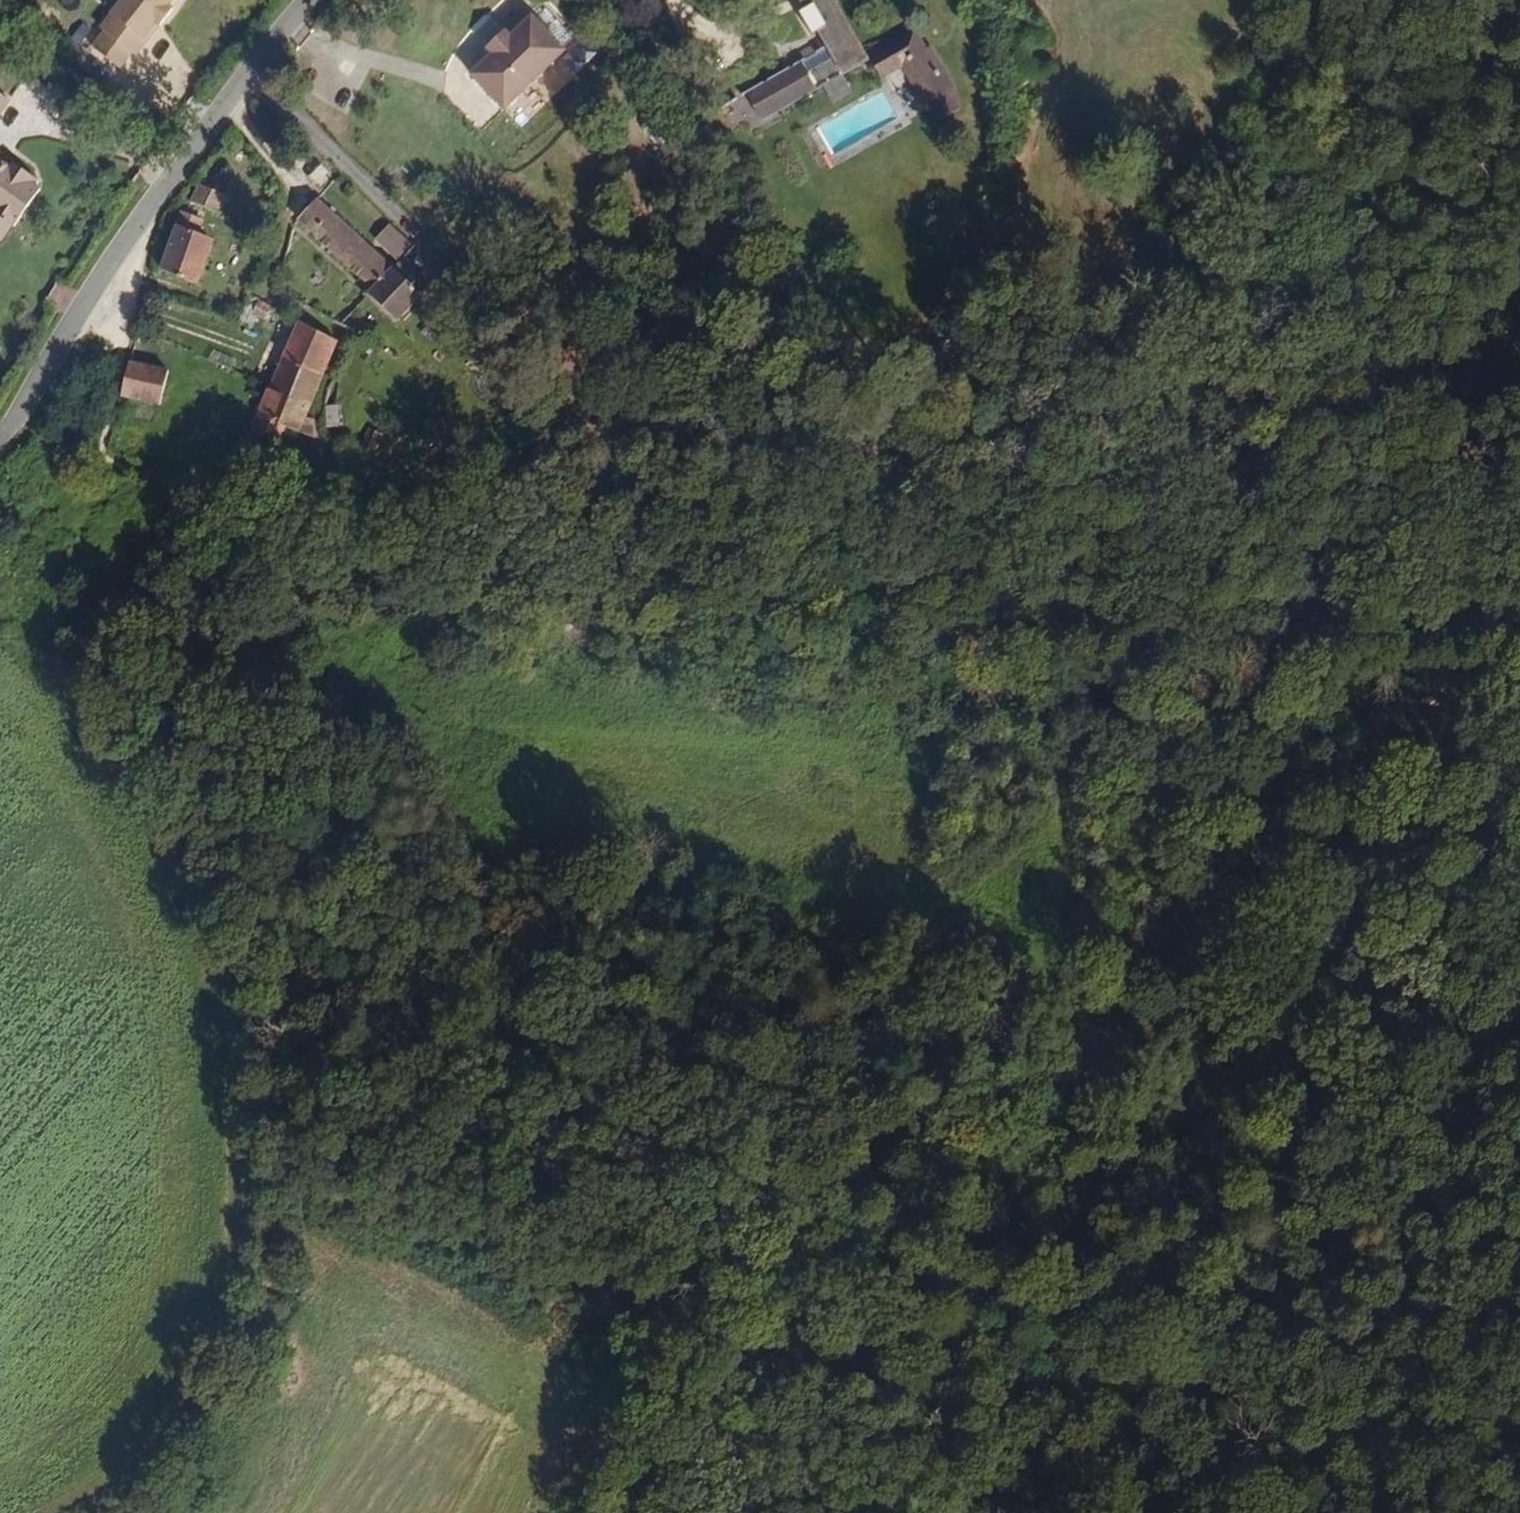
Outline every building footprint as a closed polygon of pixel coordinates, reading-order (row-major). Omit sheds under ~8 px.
[(100,26),(137,54),(178,0),(120,0),(100,26)] [(827,49),(748,97),(764,124),(860,66),(844,38),(839,40),(832,27),(835,25),(829,10),(809,22),(815,36),(818,35),(827,49)] [(494,59),(471,82),(507,116),(567,54),(532,20),(513,41),(507,36),(489,55),(494,59)] [(964,108),(915,30),(870,57),(882,77),(886,75),(891,82),(897,92),(915,82),(930,106),(934,103),(944,121),(964,108)] [(224,213),(232,190),(207,181),(197,205),(224,213)] [(16,255),(42,219),(34,213),(35,210),(14,196),(11,199),(0,191),(0,244),(16,255)] [(357,237),(363,229),(334,204),(307,234),(334,262),(357,237)] [(199,283),(215,239),(205,235),(209,222),(193,218),(172,275),(199,283)] [(412,293),(357,237),(334,262),(357,284),(354,290),(386,321),(412,293)] [(16,255),(0,244),(0,264),(5,267),(16,255)] [(315,399),(338,337),(302,321),(277,386),(315,399)] [(163,422),(175,391),(136,376),(124,407),(163,422)] [(302,437),(315,399),(277,386),(263,423),(294,435),(289,448),(309,460),(302,437)]
